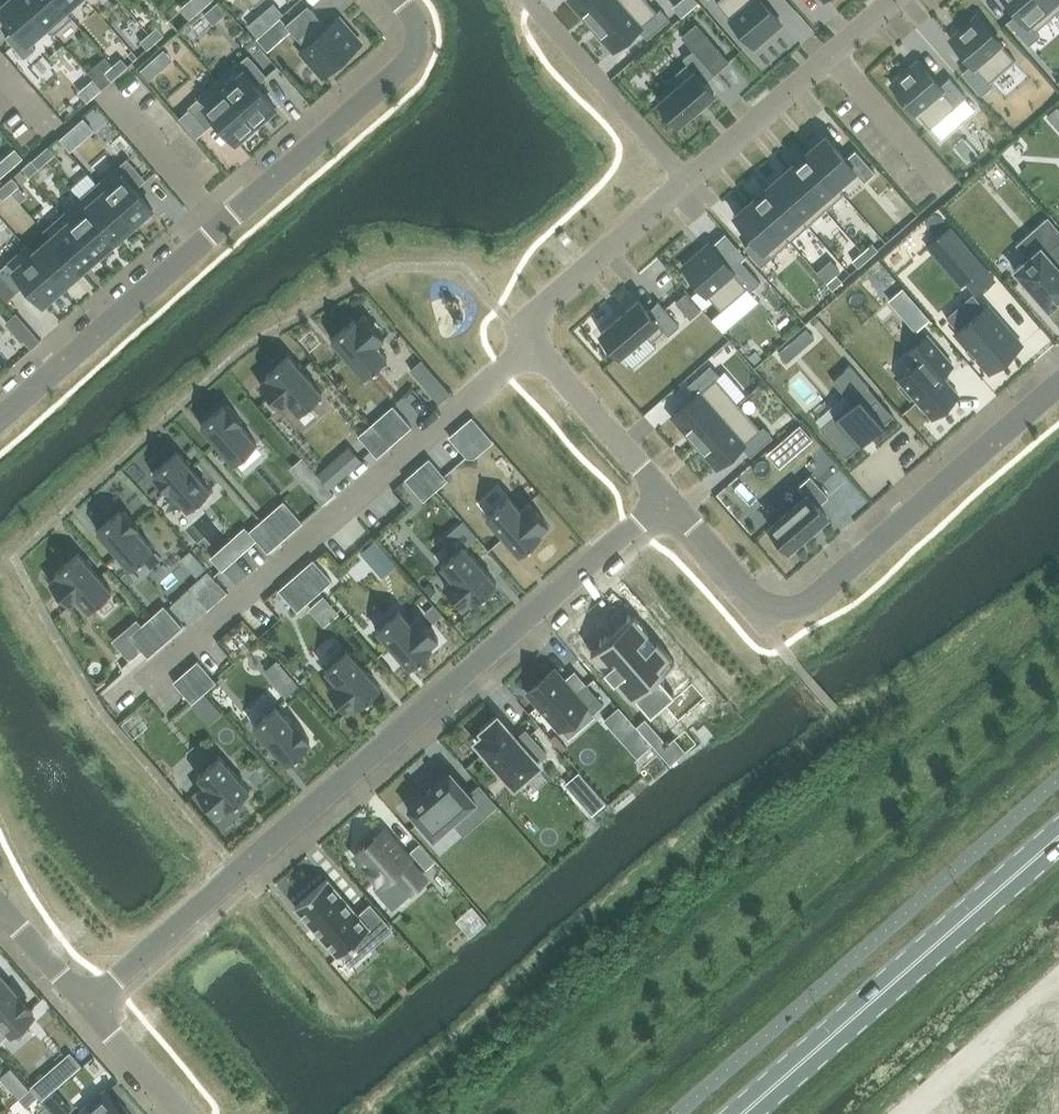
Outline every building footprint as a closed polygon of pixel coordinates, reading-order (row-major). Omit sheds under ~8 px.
[(46,26),(47,26),(25,0),(8,0),(0,7),(0,9),(16,28),(5,37),(24,58),(35,49),(29,41),(46,26)] [(46,26),(53,34),(73,17),(66,9),(65,10),(56,0),(25,0),(47,26),(46,26)] [(66,9),(76,0),(56,0),(65,10),(66,9)] [(592,24),(619,0),(571,0),(592,24)] [(592,24),(614,50),(638,28),(647,38),(666,22),(657,12),(647,0),(619,0),(592,24)] [(754,45),(780,22),(761,0),(719,0),(716,3),(754,45)] [(1055,14),(1043,0),(1008,0),(1018,11),(1008,20),(1029,44),(1040,35),(1036,30),(1055,14)] [(1055,14),(1058,10),(1058,0),(1043,0),(1055,14)] [(214,25),(228,12),(219,2),(205,14),(214,25)] [(274,3),(262,14),(271,24),(282,13),(274,3)] [(361,43),(338,18),(327,27),(308,5),(286,24),(305,47),(301,51),(323,76),(328,72),(330,75),(343,64),(341,61),(361,43)] [(1015,59),(978,16),(951,39),(972,63),(962,72),(982,94),(992,85),(989,82),(1015,59)] [(157,26),(149,34),(156,42),(164,35),(157,26)] [(156,42),(149,34),(147,35),(140,41),(147,49),(156,42)] [(683,81),(660,102),(678,123),(714,92),(705,81),(715,72),(729,60),(707,36),(694,48),(683,58),(687,63),(676,73),(683,81)] [(237,63),(218,80),(256,123),(275,106),(257,85),(267,76),(248,54),(238,63),(237,63)] [(121,57),(113,65),(120,73),(128,65),(121,57)] [(162,70),(153,60),(141,70),(150,80),(162,70)] [(956,105),(966,96),(950,77),(940,85),(918,61),(892,84),(930,128),(956,105)] [(120,73),(113,65),(105,72),(111,80),(120,73)] [(256,123),(218,80),(198,97),(198,98),(188,107),(207,128),(217,119),(236,141),(256,123)] [(1058,128),(1058,107),(1058,105),(1047,115),(1058,128)] [(85,116),(61,137),(72,150),(96,129),(85,116)] [(826,136),(807,153),(836,185),(837,185),(854,170),(864,181),(875,172),(855,149),(845,158),(826,136)] [(48,146),(40,153),(47,161),(55,154),(48,146)] [(15,164),(24,157),(15,147),(7,154),(15,164)] [(47,161),(40,153),(32,160),(39,168),(47,161)] [(844,193),(837,185),(836,185),(807,153),(790,168),(825,209),(844,193)] [(116,166),(97,182),(134,224),(152,208),(136,188),(146,179),(127,158),(117,167),(116,166)] [(807,225),(825,209),(790,168),(772,184),(807,225)] [(13,177),(4,184),(11,192),(20,185),(13,177)] [(97,182),(79,198),(116,240),(134,224),(97,182)] [(4,184),(0,188),(0,196),(3,199),(11,192),(4,184)] [(789,240),(807,225),(772,184),(754,199),(789,240)] [(79,198),(62,214),(98,255),(116,240),(79,198)] [(761,265),(789,240),(754,199),(735,216),(754,238),(744,247),(761,265)] [(43,230),(50,238),(51,237),(80,271),(98,255),(62,214),(43,230)] [(950,227),(928,246),(960,285),(965,281),(983,265),(950,227)] [(50,238),(34,252),(33,253),(62,287),(80,271),(51,237),(50,238)] [(1036,295),(1037,295),(1049,309),(1058,301),(1058,239),(1045,251),(1041,246),(1015,269),(1027,284),(1027,285),(1036,295)] [(862,252),(868,258),(878,250),(872,243),(862,252)] [(34,252),(27,244),(7,261),(8,262),(0,269),(0,274),(16,293),(27,283),(44,303),(62,287),(33,253),(34,252)] [(710,244),(683,267),(721,310),(711,319),(723,332),(759,301),(750,291),(761,281),(741,259),(731,268),(710,244)] [(868,258),(862,252),(852,260),(858,267),(868,258)] [(833,289),(843,281),(837,274),(827,283),(833,289)] [(899,311),(913,298),(903,287),(889,300),(899,311)] [(675,302),(690,319),(701,310),(686,293),(675,302)] [(679,326),(659,302),(648,310),(639,300),(601,333),(619,355),(644,334),(651,342),(664,331),(668,336),(679,326)] [(957,330),(971,346),(966,351),(973,360),(979,355),(992,370),(989,373),(1023,344),(1022,343),(1019,346),(985,306),(957,330)] [(332,339),(365,377),(387,357),(376,344),(384,337),(364,314),(356,321),(354,319),(332,339)] [(790,342),(798,351),(814,338),(806,328),(790,342)] [(34,331),(25,339),(32,347),(41,339),(34,331)] [(920,367),(901,383),(905,387),(902,389),(913,403),(916,400),(935,421),(961,398),(949,383),(952,380),(947,375),(955,368),(929,338),(909,355),(920,367)] [(289,401),(299,413),(321,394),(322,393),(290,356),(289,356),(267,375),(269,377),(261,384),(281,407),(289,401)] [(696,395),(672,415),(695,442),(738,404),(735,400),(744,392),(725,370),(720,375),(710,364),(687,384),(696,395)] [(846,457),(894,415),(850,365),(833,381),(851,402),(821,429),(846,457)] [(440,401),(450,392),(441,382),(431,391),(440,401)] [(738,404),(695,442),(718,468),(742,447),(751,457),(774,437),(765,426),(761,429),(738,404)] [(201,425),(221,448),(234,463),(256,443),(257,443),(240,424),(243,422),(228,405),(226,407),(224,405),(201,425)] [(375,420),(370,425),(389,446),(394,442),(412,427),(393,405),(375,420)] [(474,418),(452,438),(460,447),(482,428),(474,418)] [(800,424),(791,433),(802,445),(811,437),(800,424)] [(370,425),(358,435),(377,457),(389,446),(370,425)] [(350,446),(333,461),(344,473),(361,459),(350,446)] [(154,476),(169,492),(171,490),(187,508),(188,509),(211,489),(177,452),(155,472),(157,474),(154,476)] [(448,479),(429,458),(417,468),(436,490),(448,479)] [(417,468),(405,479),(424,500),(436,490),(417,468)] [(808,494),(770,527),(789,549),(827,515),(818,505),(828,496),(810,475),(799,484),(808,494)] [(486,516),(488,517),(520,554),(542,534),(540,532),(548,525),(528,502),(520,509),(509,496),(486,516)] [(266,516),(285,537),(302,522),(284,500),(266,516)] [(98,530),(110,544),(131,568),(153,549),(153,548),(136,529),(139,527),(125,510),(122,513),(120,510),(98,530)] [(268,552),(285,537),(266,516),(249,531),(256,539),(268,552)] [(245,527),(212,557),(222,569),(256,539),(249,531),(245,527)] [(360,553),(371,565),(385,553),(374,541),(360,553)] [(496,583),(467,549),(463,545),(441,564),(452,577),(444,584),(464,607),(472,600),(474,602),(475,602),(496,583)] [(112,590),(90,566),(78,552),(56,572),(58,574),(50,581),(70,604),(78,597),(89,610),(112,590)] [(296,574),(315,596),(332,581),(313,559),(296,574)] [(297,611),(315,596),(296,574),(278,589),(297,611)] [(434,604),(424,613),(433,623),(442,614),(434,604)] [(146,620),(165,642),(183,627),(164,605),(146,620)] [(410,667),(432,648),(431,645),(439,638),(418,615),(410,622),(399,610),(377,629),(410,667)] [(148,657),(165,642),(146,620),(129,636),(148,657)] [(358,707),(376,691),(380,687),(347,649),(325,669),(336,682),(328,689),(348,712),(356,705),(358,707)] [(265,670),(276,682),(288,672),(277,659),(265,670)] [(216,682),(197,660),(185,671),(204,692),(216,682)] [(554,669),(527,692),(560,729),(586,706),(592,713),(604,703),(586,684),(575,693),(554,669)] [(185,671),(173,681),(192,703),(204,692),(185,671)] [(310,739),(300,728),(295,723),(293,725),(276,706),(254,725),(287,763),(309,744),(307,741),(310,739)] [(652,744),(619,706),(604,719),(637,757),(652,744)] [(518,742),(498,718),(483,731),(486,734),(477,741),(492,758),(489,761),(502,776),(505,773),(515,784),(538,764),(537,763),(547,754),(528,733),(518,742)] [(673,737),(667,743),(645,718),(637,726),(670,763),(685,750),(673,737)] [(250,790),(228,765),(220,756),(198,775),(205,784),(197,791),(217,814),(225,807),(227,809),(228,809),(250,790)] [(408,807),(408,808),(434,838),(475,801),(487,815),(498,805),(480,784),(470,793),(451,771),(408,807)] [(591,787),(578,799),(591,814),(605,802),(591,787)] [(356,853),(356,854),(368,868),(367,869),(377,880),(378,879),(382,884),(375,891),(391,909),(409,893),(403,887),(419,873),(409,861),(410,860),(391,838),(383,829),(356,853)] [(424,870),(433,862),(418,844),(408,852),(424,870)] [(327,878),(295,906),(338,955),(359,937),(369,948),(392,928),(370,904),(359,914),(327,878)] [(4,1025),(11,1032),(33,1012),(31,1010),(32,1009),(19,994),(18,995),(0,974),(0,1028),(4,1025)] [(0,1028),(0,1041),(11,1032),(4,1025),(0,1028)] [(71,1053),(57,1065),(68,1078),(82,1066),(71,1053)] [(30,1088),(11,1066),(0,1076),(0,1077),(19,1098),(30,1088)] [(54,1091),(43,1078),(31,1088),(42,1101),(54,1091)] [(38,1096),(30,1088),(19,1098),(26,1106),(38,1096)] [(130,1113),(119,1100),(115,1103),(106,1091),(81,1113),(82,1113),(129,1113),(130,1113)]
